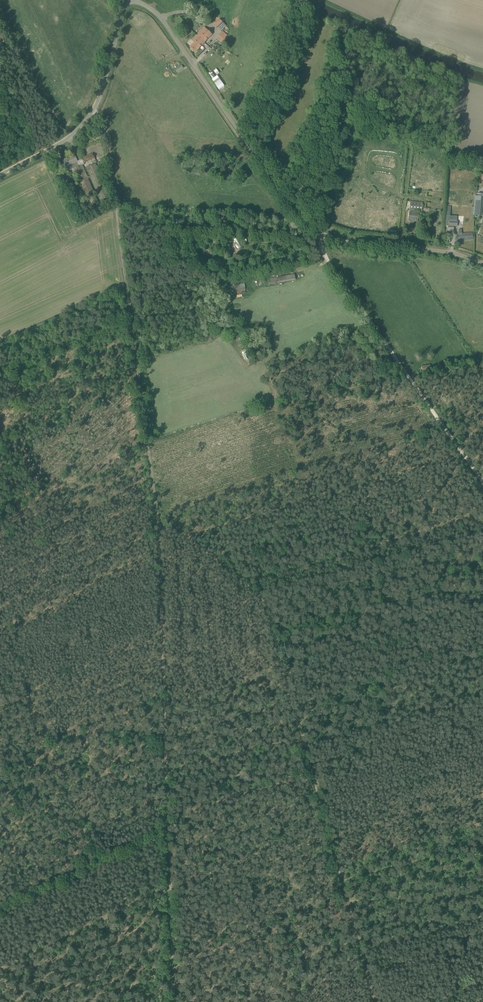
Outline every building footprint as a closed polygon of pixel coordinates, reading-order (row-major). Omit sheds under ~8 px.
[(218,28),(223,23),(219,19),(214,25),(218,28)] [(205,42),(212,34),(204,26),(196,35),(205,42)] [(227,39),(225,38),(221,34),(220,33),(217,37),(217,38),(224,43),(227,39)] [(195,52),(205,42),(196,35),(192,40),(194,42),(190,47),(195,52)] [(215,77),(211,71),(208,74),(216,85),(221,82),(217,76),(215,77)] [(82,158),(82,159),(84,163),(95,158),(93,153),(82,158)] [(79,165),(75,155),(63,160),(66,167),(68,171),(74,169),(90,205),(98,202),(82,164),(79,165)] [(101,200),(110,197),(95,164),(87,167),(101,200)] [(474,204),(474,207),(473,214),(481,215),(482,200),(482,196),(475,196),(474,204)] [(422,211),(423,202),(410,201),(410,210),(422,211)] [(418,217),(419,212),(409,211),(409,218),(415,219),(418,219),(418,217)] [(449,226),(457,226),(457,217),(450,217),(449,226)] [(456,241),(459,240),(459,241),(473,240),(473,233),(458,234),(459,236),(455,237),(456,241)] [(295,274),(271,278),(272,284),(296,280),(295,274)] [(244,283),(233,285),(234,295),(246,293),(244,283)]
